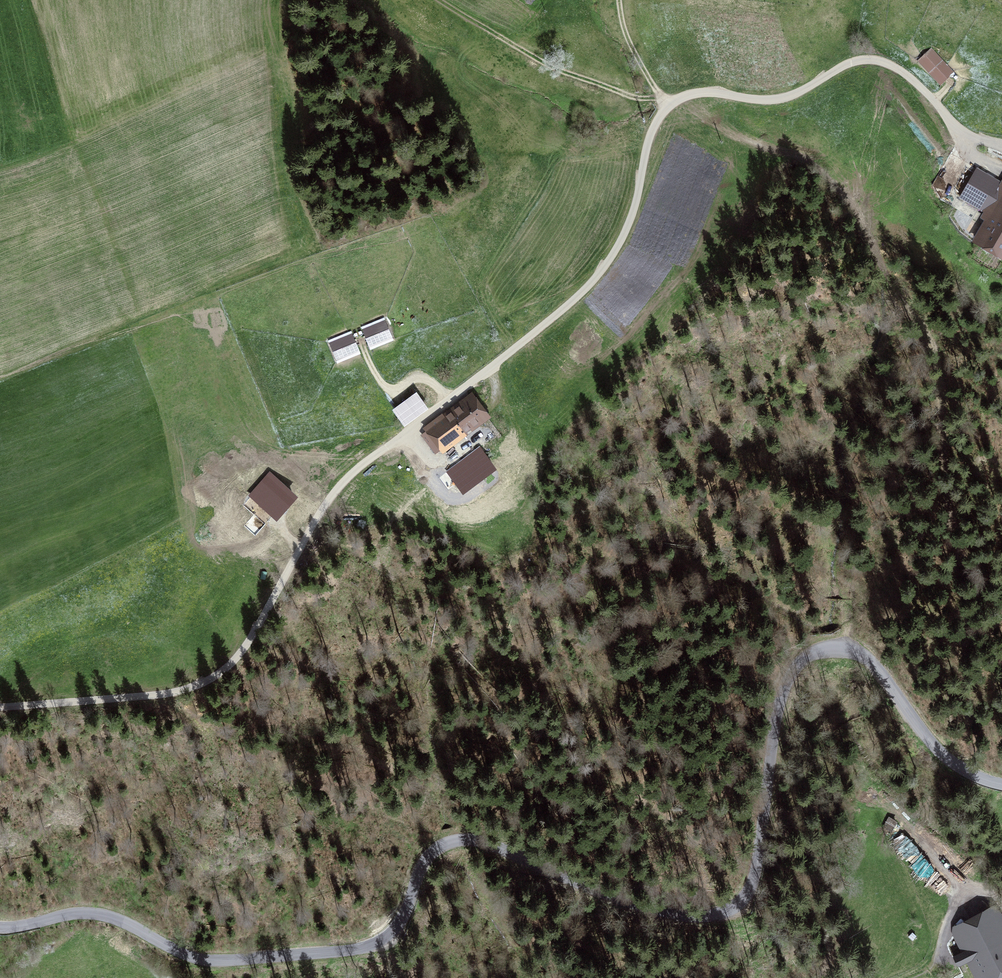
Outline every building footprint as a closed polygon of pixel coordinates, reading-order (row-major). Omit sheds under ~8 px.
[(954,72),(932,48),(918,61),(940,85),(950,76),(950,75),(954,72)] [(981,241),(1001,253),(1001,183),(977,169),(961,198),(994,217),(981,241)] [(385,320),(361,330),(369,349),(393,340),(385,320)] [(352,333),(328,342),(336,362),(360,352),(352,333)] [(416,395),(395,410),(405,423),(425,407),(416,395)] [(473,397),(422,435),(435,453),(486,415),(473,397)] [(453,467),(439,475),(444,483),(458,476),(453,467)] [(269,491),(275,503),(289,496),(283,484),(269,491)] [(897,823),(889,818),(883,828),(891,833),(897,823)] [(975,871),(969,877),(977,885),(983,879),(975,871)] [(955,966),(973,956),(985,977),(988,977),(1001,970),(1001,932),(990,910),(959,927),(962,933),(961,934),(969,949),(952,959),(955,966)]
